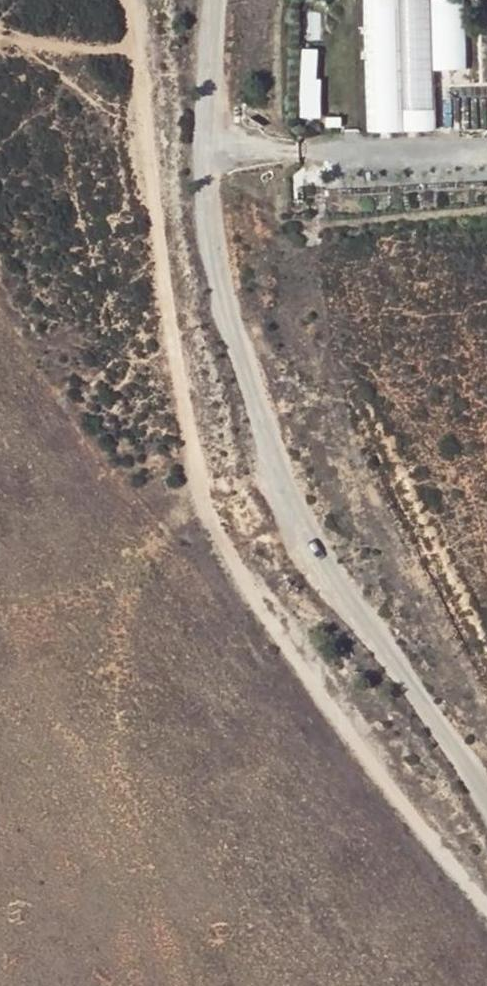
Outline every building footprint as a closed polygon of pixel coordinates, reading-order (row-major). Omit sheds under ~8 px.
[(370,130),(439,128),(437,69),(469,68),(467,0),(367,0),(370,130)]
